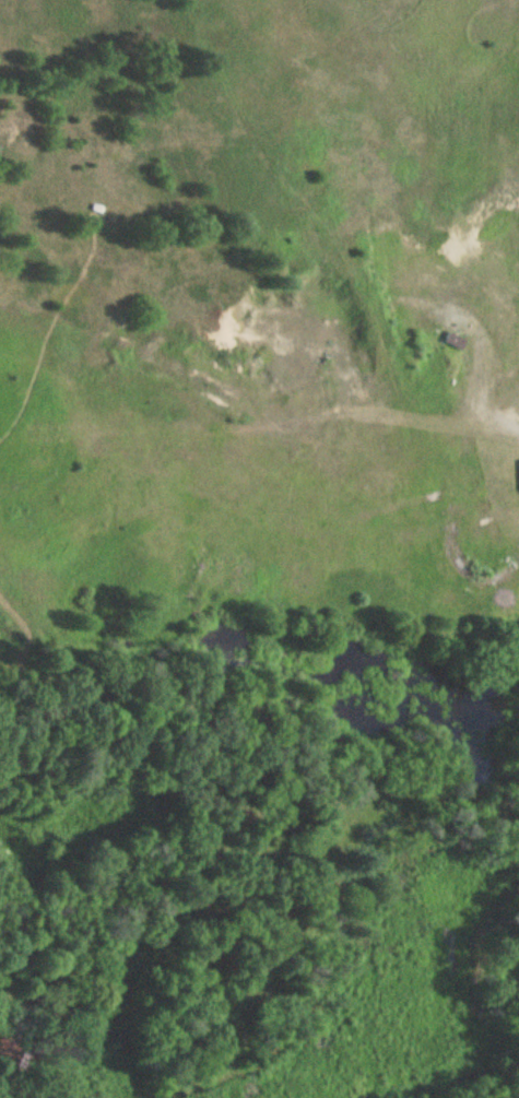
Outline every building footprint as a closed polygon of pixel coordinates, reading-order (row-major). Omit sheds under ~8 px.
[(9,1069),(0,1066),(0,1034),(17,1040),(9,1069)]
